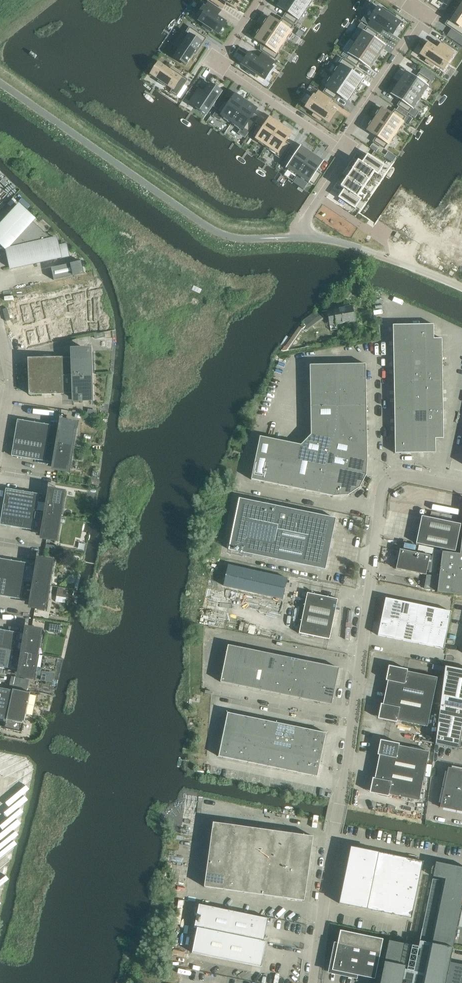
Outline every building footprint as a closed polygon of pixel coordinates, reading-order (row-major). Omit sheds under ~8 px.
[(222,8),(226,3),(235,9),(241,0),(210,0),(222,8)] [(277,5),(287,12),(284,17),(294,24),(297,19),(299,20),(301,17),(302,17),(305,13),(304,13),(306,9),(292,0),(279,0),(278,1),(279,2),(277,5)] [(306,9),(308,6),(309,7),(312,3),(311,2),(312,0),(292,0),(306,9)] [(204,6),(198,15),(201,17),(199,20),(204,24),(202,27),(210,32),(212,29),(218,33),(226,22),(217,16),(221,10),(208,2),(205,7),(204,6)] [(450,27),(461,35),(461,2),(450,20),(453,22),(450,27)] [(371,20),(368,25),(380,34),(383,28),(392,34),(400,23),(394,18),(396,16),(388,10),(386,13),(378,7),(370,19),(371,20)] [(264,24),(262,28),(284,42),(286,39),(287,40),(290,36),(289,35),(291,32),(290,31),(293,26),(282,19),(279,24),(269,17),(267,20),(266,20),(263,24),(264,24)] [(180,49),(174,57),(186,65),(201,42),(198,40),(201,35),(189,27),(186,33),(189,35),(184,43),(182,41),(177,48),(180,49)] [(362,31),(355,42),(377,57),(384,46),(374,39),(378,34),(367,27),(364,32),(362,31)] [(257,35),(255,39),(264,45),(261,50),(263,52),(275,59),(278,54),(277,53),(279,50),(280,50),(282,46),(281,46),(284,42),(262,28),(260,31),(258,30),(256,34),(257,35)] [(452,29),(447,36),(456,42),(461,35),(452,29)] [(349,54),(346,59),(356,66),(360,61),(370,68),(377,57),(355,42),(348,53),(349,54)] [(428,42),(421,54),(427,59),(425,61),(433,66),(435,64),(443,69),(451,58),(450,57),(453,52),(441,43),(437,48),(428,42)] [(250,52),(242,64),(248,69),(246,71),(254,76),(256,74),(265,79),(273,68),(271,67),(274,62),(262,53),(259,58),(250,52)] [(335,72),(333,76),(355,90),(357,87),(358,87),(361,83),(360,83),(362,79),(352,73),(355,68),(342,58),(338,64),(340,65),(338,68),(337,67),(334,71),(335,72)] [(159,62),(151,74),(159,79),(157,82),(164,86),(165,84),(173,89),(170,92),(176,96),(184,84),(179,81),(181,77),(159,62)] [(406,72),(398,83),(420,97),(427,87),(426,86),(429,81),(419,74),(415,79),(406,72)] [(327,87),(324,92),(334,99),(337,94),(347,101),(350,98),(351,98),(354,94),(352,93),(355,90),(333,76),(331,79),(329,78),(327,82),(328,83),(326,86),(327,87)] [(398,83),(391,94),(401,100),(398,105),(408,112),(412,107),(413,108),(420,97),(398,83)] [(198,89),(190,101),(195,105),(194,106),(200,110),(206,114),(212,106),(214,107),(220,100),(217,98),(221,92),(209,84),(203,93),(198,89)] [(314,95),(306,107),(314,113),(312,116),(320,121),(322,118),(328,122),(336,110),(327,104),(331,99),(319,91),(315,96),(314,95)] [(224,101),(213,116),(219,120),(221,116),(224,118),(223,119),(227,122),(228,121),(232,123),(246,101),(243,99),(243,98),(239,95),(239,96),(235,94),(229,104),(224,101)] [(246,101),(232,123),(235,125),(234,126),(238,129),(239,128),(242,129),(239,133),(245,137),(255,122),(250,118),(257,108),(253,106),(254,105),(250,102),(249,103),(246,101)] [(399,106),(396,111),(403,115),(405,117),(406,115),(408,112),(399,106)] [(376,115),(374,119),(396,134),(398,130),(399,131),(402,127),(401,126),(403,123),(402,122),(405,117),(403,115),(396,111),(395,110),(391,115),(381,108),(379,112),(378,111),(375,115),(376,115)] [(258,124),(251,135),(256,138),(255,139),(259,141),(258,143),(262,145),(263,144),(266,146),(281,125),(278,122),(278,121),(274,119),(274,120),(270,117),(263,127),(258,124)] [(369,126),(367,130),(377,136),(373,141),(384,148),(387,144),(389,144),(391,141),(392,142),(395,138),(394,137),(396,134),(374,119),(372,122),(371,121),(368,125),(369,126)] [(281,125),(266,146),(270,149),(269,150),(273,152),(274,151),(277,153),(275,155),(281,159),(290,145),(285,142),(292,132),(288,130),(289,128),(285,126),(284,127),(281,125)] [(372,144),(370,147),(392,162),(396,157),(388,152),(386,154),(372,144)] [(290,153),(282,164),(287,167),(287,168),(297,175),(312,154),(301,146),(294,156),(290,153)] [(312,154),(297,175),(308,183),(309,182),(314,185),(321,174),(316,171),(323,161),(312,154)] [(368,154),(362,163),(375,171),(378,174),(384,165),(368,154)] [(358,160),(352,168),(369,180),(375,171),(362,163),(358,160)] [(352,168),(347,177),(363,188),(369,180),(352,168)] [(347,177),(341,185),(345,188),(357,197),(363,188),(347,177)] [(345,188),(339,196),(356,208),(361,199),(357,197),(345,188)] [(326,204),(319,218),(330,223),(337,209),(326,204)] [(33,221),(34,219),(19,205),(0,226),(0,243),(7,249),(11,269),(68,256),(66,245),(58,247),(56,237),(52,238),(33,221)] [(51,268),(54,280),(84,273),(81,261),(51,268)] [(87,289),(19,304),(28,347),(88,333),(87,289)] [(327,311),(329,324),(336,322),(336,324),(354,321),(355,321),(355,318),(356,318),(355,313),(354,313),(352,306),(352,307),(327,311)] [(434,324),(413,325),(413,339),(434,339),(434,324)] [(393,325),(393,339),(413,339),(413,325),(393,325)] [(413,339),(414,353),(442,353),(442,338),(434,339),(413,339)] [(393,339),(393,354),(414,353),(413,339),(393,339)] [(30,359),(30,377),(90,375),(89,350),(73,351),(73,357),(28,358),(28,359),(30,359)] [(393,354),(394,368),(414,368),(414,353),(393,354)] [(414,353),(414,368),(442,367),(442,353),(414,353)] [(310,365),(310,380),(338,379),(338,364),(332,364),(332,365),(310,365)] [(338,379),(366,379),(366,364),(343,364),(338,364),(338,379)] [(414,368),(414,382),(443,381),(442,367),(414,368)] [(394,368),(394,382),(414,382),(414,368),(394,368)] [(90,375),(30,377),(31,394),(30,394),(30,395),(74,393),(74,399),(91,399),(90,375)] [(310,380),(310,393),(338,393),(338,379),(310,380)] [(338,393),(366,392),(366,379),(338,379),(338,393)] [(414,382),(414,396),(443,396),(443,381),(414,382)] [(394,382),(394,397),(414,396),(414,382),(394,382)] [(338,406),(366,406),(366,392),(338,393),(338,406)] [(310,393),(310,407),(338,406),(338,393),(310,393)] [(394,397),(394,411),(415,411),(414,396),(394,397)] [(414,396),(415,411),(443,410),(443,396),(414,396)] [(310,407),(310,420),(339,420),(338,406),(310,407)] [(339,420),(367,419),(366,406),(338,406),(339,420)] [(415,411),(415,425),(443,424),(443,410),(415,411)] [(394,411),(395,425),(415,425),(415,411),(394,411)] [(17,419),(14,437),(56,444),(59,426),(17,419)] [(339,435),(367,434),(367,419),(339,420),(339,435)] [(311,434),(330,439),(339,440),(339,435),(339,420),(310,420),(311,434)] [(60,426),(59,426),(56,444),(72,447),(75,426),(65,424),(65,426),(61,425),(61,424),(60,424),(60,426)] [(415,439),(435,439),(443,438),(443,424),(415,425),(415,439)] [(395,425),(395,439),(415,439),(415,425),(395,425)] [(325,466),(328,453),(330,439),(311,434),(301,445),(298,460),(311,463),(325,466)] [(339,440),(367,446),(367,434),(339,435),(339,440)] [(256,453),(255,458),(269,461),(273,439),(260,436),(257,453),(256,453)] [(56,444),(14,437),(11,456),(54,463),(53,466),(54,466),(55,464),(58,465),(58,466),(68,468),(72,447),(56,444)] [(269,461),(283,463),(287,442),(273,439),(269,461)] [(330,439),(328,453),(367,461),(367,459),(367,446),(339,440),(330,439)] [(415,439),(395,439),(395,453),(415,453),(415,439)] [(435,439),(415,439),(415,453),(436,453),(435,439)] [(283,463),(296,466),(298,460),(301,445),(287,442),(283,463)] [(325,466),(338,469),(366,474),(367,473),(367,461),(328,453),(325,466)] [(251,480),(264,482),(269,461),(255,458),(254,463),(251,480)] [(292,488),(306,491),(311,463),(298,460),(296,466),(292,488)] [(264,482),(278,485),(283,463),(269,461),(264,482)] [(278,485),(292,488),(296,466),(283,463),(278,485)] [(306,491),(319,494),(325,466),(311,463),(306,491)] [(319,494),(333,496),(338,469),(325,466),(319,494)] [(338,469),(333,496),(335,496),(347,496),(349,495),(359,488),(361,487),(366,476),(366,474),(338,469)] [(6,488),(3,506),(45,514),(48,495),(6,488)] [(48,495),(45,514),(60,516),(64,495),(54,493),(53,495),(49,494),(50,493),(49,493),(48,495)] [(230,550),(324,569),(324,568),(323,568),(327,546),(329,546),(330,541),(328,541),(333,519),(334,519),(334,518),(241,499),(241,500),(242,500),(232,549),(231,549),(230,550)] [(3,506),(0,523),(0,525),(42,532),(42,535),(43,535),(43,533),(47,534),(47,536),(57,537),(60,516),(45,514),(3,506)] [(422,516),(420,523),(416,543),(455,551),(461,524),(428,517),(422,516)] [(437,592),(461,595),(461,536),(460,554),(442,552),(437,592)] [(400,549),(396,569),(426,575),(430,555),(400,549)] [(49,585),(52,564),(42,562),(42,564),(38,563),(38,562),(37,562),(37,564),(0,558),(0,577),(49,585)] [(0,577),(0,596),(31,601),(30,604),(31,604),(31,602),(35,603),(35,605),(45,606),(49,585),(0,577)] [(58,588),(57,595),(66,597),(67,589),(58,588)] [(338,600),(338,599),(337,599),(308,593),(308,592),(307,592),(307,593),(299,632),(299,633),(300,634),(300,633),(329,639),(329,640),(330,640),(330,639),(329,639),(338,600)] [(386,598),(382,617),(390,619),(394,600),(386,598)] [(394,600),(390,619),(399,620),(402,602),(394,600)] [(402,602),(399,620),(407,622),(410,603),(402,602)] [(410,603),(407,622),(415,624),(418,605),(410,603)] [(418,605),(415,624),(423,625),(426,606),(418,605)] [(426,606),(423,625),(431,627),(435,608),(426,606)] [(435,608),(431,627),(439,629),(443,610),(435,608)] [(443,610),(439,629),(447,630),(451,612),(443,610)] [(382,617),(378,636),(387,637),(390,619),(382,617)] [(390,619),(387,637),(395,639),(399,620),(390,619)] [(399,620),(395,639),(403,641),(407,622),(399,620)] [(407,622),(403,641),(411,642),(415,624),(407,622)] [(58,633),(60,634),(60,631),(61,625),(54,624),(50,624),(48,632),(58,633)] [(415,624),(411,642),(419,644),(423,625),(415,624)] [(423,625),(419,644),(427,646),(431,627),(423,625)] [(431,627),(427,646),(435,647),(439,629),(431,627)] [(37,654),(41,633),(31,632),(30,633),(26,633),(27,631),(26,631),(25,634),(0,629),(0,648),(37,654)] [(439,629),(435,647),(444,649),(447,630),(439,629)] [(250,688),(254,670),(258,651),(228,645),(220,682),(250,688)] [(0,648),(0,667),(19,670),(19,673),(20,673),(20,671),(24,672),(23,674),(34,675),(37,654),(0,648)] [(254,670),(264,672),(268,653),(258,651),(254,670)] [(264,672),(274,674),(278,655),(268,653),(264,672)] [(274,674),(284,676),(288,657),(278,655),(274,674)] [(284,676),(294,678),(298,659),(288,657),(284,676)] [(294,678),(304,680),(308,661),(298,659),(294,678)] [(304,680),(314,682),(318,663),(308,661),(304,680)] [(314,682),(324,684),(327,665),(318,663),(314,682)] [(327,665),(324,684),(334,686),(337,667),(327,665)] [(387,683),(385,692),(432,702),(437,678),(435,677),(432,676),(407,671),(408,670),(394,667),(389,666),(388,671),(386,680),(388,681),(387,683)] [(445,666),(440,705),(461,710),(461,670),(445,666)] [(250,688),(260,690),(264,672),(254,670),(250,688)] [(46,681),(52,682),(54,673),(52,672),(42,671),(40,681),(46,681)] [(260,690),(270,692),(274,674),(264,672),(260,690)] [(270,692),(280,694),(284,676),(274,674),(270,692)] [(280,694),(290,696),(294,678),(284,676),(280,694)] [(17,688),(27,690),(29,680),(22,678),(15,677),(13,688),(17,688)] [(290,696),(300,698),(304,680),(294,678),(290,696)] [(300,698),(310,700),(314,682),(304,680),(300,698)] [(310,700),(320,702),(324,684),(314,682),(310,700)] [(324,684),(320,702),(330,704),(334,686),(324,684)] [(22,732),(30,693),(13,689),(12,690),(0,688),(0,719),(6,720),(4,729),(22,732)] [(379,713),(378,718),(383,720),(397,722),(397,720),(404,722),(427,727),(432,702),(385,692),(383,702),(383,704),(381,704),(379,713)] [(461,732),(461,710),(440,705),(435,744),(459,749),(461,732)] [(225,724),(245,728),(247,717),(227,713),(225,724)] [(243,739),(253,741),(257,719),(247,717),(245,728),(243,739)] [(253,741),(262,743),(267,721),(257,719),(253,741)] [(262,743),(272,745),(277,723),(267,721),(262,743)] [(272,745),(282,747),(287,725),(277,723),(272,745)] [(223,735),(243,739),(245,728),(225,724),(223,735)] [(282,747),(292,749),(297,727),(287,725),(282,747)] [(297,727),(292,749),(302,751),(304,740),(306,729),(297,727)] [(306,729),(304,740),(324,744),(326,733),(306,729)] [(223,735),(221,745),(240,750),(243,739),(223,735)] [(238,761),(248,763),(253,741),(243,739),(240,750),(238,761)] [(304,740),(302,751),(322,755),(324,744),(304,740)] [(377,765),(377,766),(424,776),(429,752),(399,746),(399,744),(386,741),(380,740),(379,745),(377,755),(379,755),(379,757),(377,765)] [(248,763),(258,765),(262,743),(253,741),(248,763)] [(258,765),(268,767),(272,745),(262,743),(258,765)] [(218,756),(238,761),(240,750),(221,745),(218,756)] [(268,767),(278,769),(282,747),(272,745),(268,767)] [(278,769),(288,771),(292,749),(282,747),(278,769)] [(297,773),(300,762),(302,751),(292,749),(288,771),(297,773)] [(302,751),(300,762),(319,766),(322,755),(302,751)] [(300,762),(297,773),(317,777),(319,766),(300,762)] [(371,787),(370,793),(375,794),(389,797),(389,795),(409,799),(419,801),(424,776),(377,766),(377,768),(375,776),(375,778),(373,778),(371,787)] [(444,787),(460,791),(461,781),(461,770),(448,767),(444,787)] [(440,807),(456,811),(460,791),(444,787),(440,807)] [(211,838),(231,841),(233,825),(213,822),(211,838)] [(229,857),(249,860),(253,828),(233,825),(231,841),(229,857)] [(249,860),(269,863),(273,831),(253,828),(249,860)] [(273,831),(269,863),(289,866),(291,850),(293,833),(273,831)] [(293,833),(291,850),(311,852),(313,836),(293,833)] [(208,855),(229,857),(231,841),(211,838),(208,855)] [(411,918),(423,862),(351,847),(339,903),(411,918)] [(291,850),(289,866),(309,869),(311,852),(291,850)] [(208,855),(206,871),(226,873),(229,857),(208,855)] [(224,890),(244,892),(249,860),(229,857),(226,873),(224,890)] [(244,892),(264,895),(269,863),(249,860),(244,892)] [(451,962),(450,962),(452,953),(453,949),(453,948),(461,903),(461,867),(436,862),(433,876),(445,879),(445,882),(444,887),(432,944),(420,942),(419,947),(410,945),(389,940),(380,982),(446,982),(451,962)] [(284,898),(286,882),(289,866),(269,863),(264,895),(284,898)] [(289,866),(286,882),(306,885),(309,869),(289,866)] [(204,887),(224,890),(226,873),(206,871),(204,887)] [(286,882),(284,898),(304,901),(306,885),(286,882)] [(199,904),(194,927),(265,942),(268,918),(199,904)] [(265,942),(194,927),(194,928),(197,928),(192,953),(261,967),(265,942)] [(357,979),(358,975),(365,977),(375,979),(383,939),(340,930),(338,943),(334,942),(328,973),(357,979)] [(446,982),(461,982),(461,965),(451,962),(446,982)]
